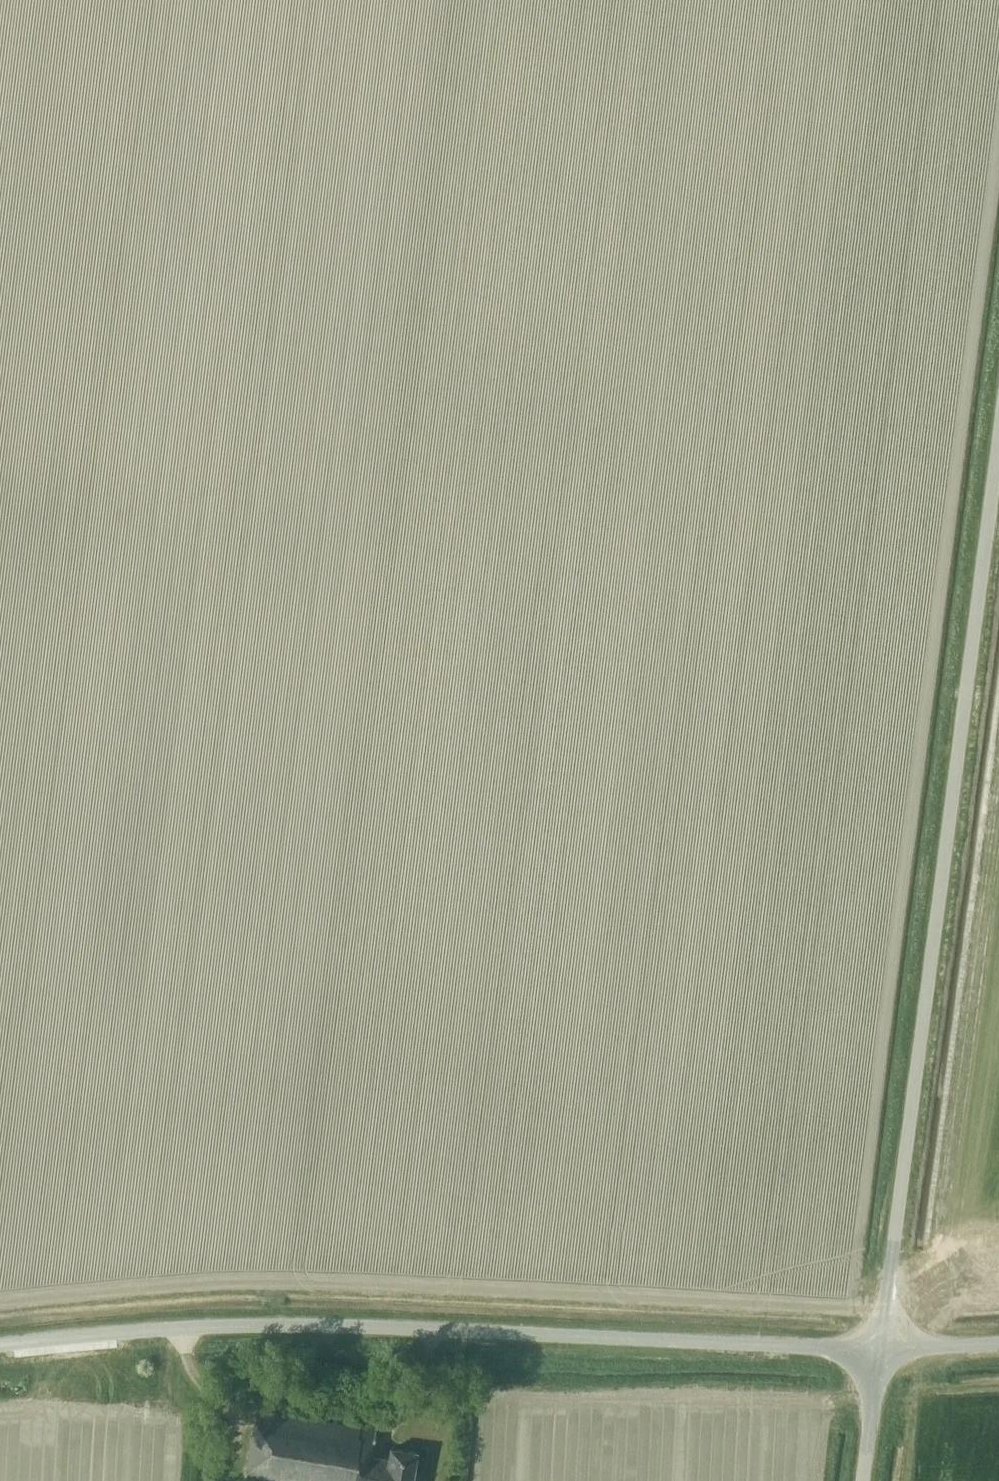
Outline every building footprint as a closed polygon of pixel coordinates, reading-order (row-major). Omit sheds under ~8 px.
[(419,1451),(390,1447),(388,1458),(373,1456),(377,1428),(258,1409),(246,1480),(414,1480),(419,1451)]
